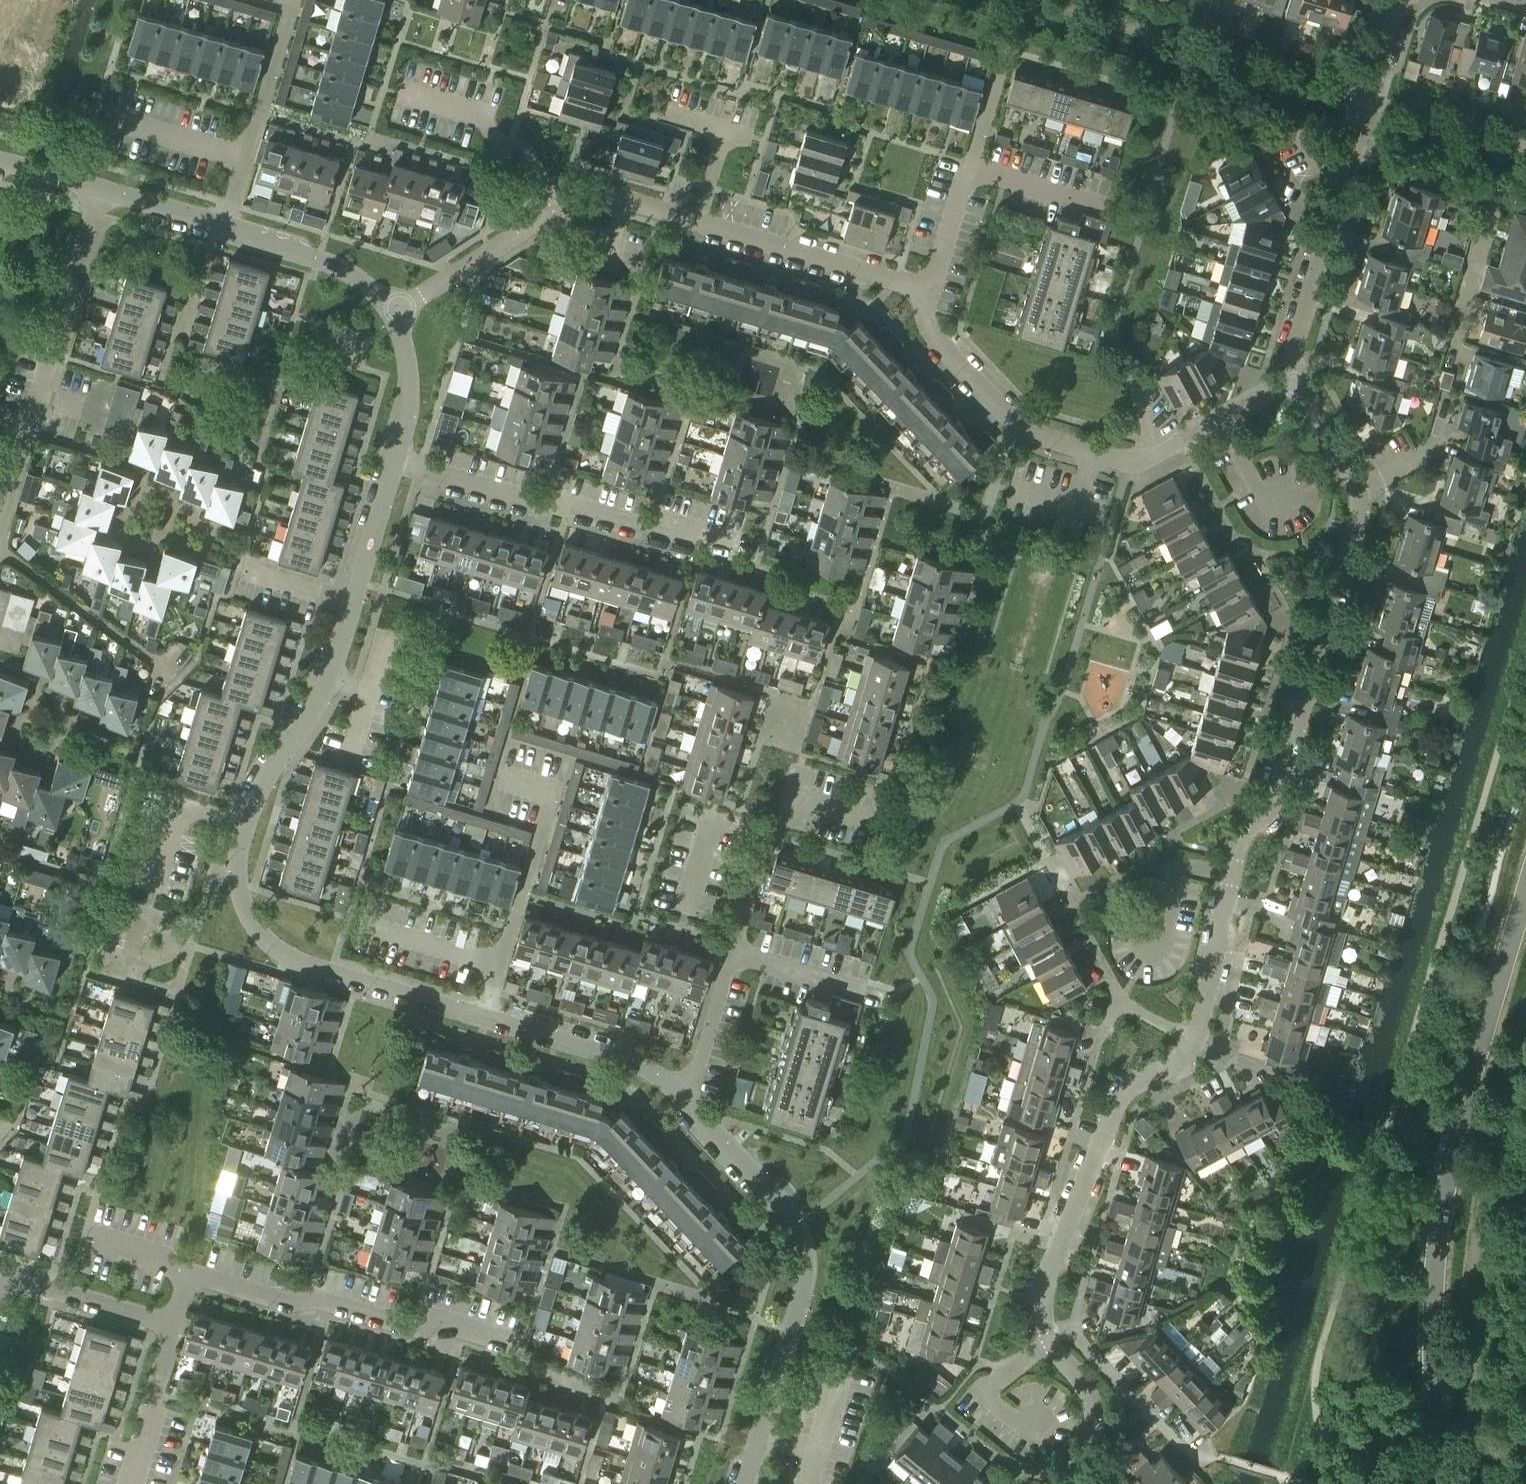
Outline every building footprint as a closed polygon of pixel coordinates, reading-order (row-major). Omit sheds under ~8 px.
[(232,7),(252,13),(255,4),(240,0),(234,0),(232,7)] [(308,20),(314,0),(304,0),(299,17),(308,20)] [(378,18),(383,0),(343,0),(341,7),(378,18)] [(482,0),(439,0),(437,7),(477,19),(481,5),(496,9),(498,2),(492,0),(483,0),(482,0)] [(649,0),(625,0),(619,19),(641,26),(649,0)] [(671,0),(649,0),(641,26),(662,32),(671,0)] [(694,1),(692,0),(671,0),(662,32),(682,38),(694,1)] [(816,2),(837,9),(840,0),(817,0),(816,2)] [(837,9),(859,15),(861,6),(841,0),(840,0),(837,9)] [(1263,0),(1260,8),(1281,14),(1285,0),(1262,0),(1263,0)] [(1326,0),(1289,0),(1285,15),(1305,21),(1307,13),(1321,18),(1326,0)] [(1321,18),(1335,22),(1332,29),(1353,35),(1360,12),(1349,8),(1351,0),(1326,0),(1321,18)] [(694,1),(682,38),(703,44),(714,7),(694,1)] [(724,51),(735,13),(724,10),(725,6),(716,3),(714,7),(703,44),(724,51)] [(255,4),(252,13),(274,20),(276,11),(255,4)] [(378,18),(341,7),(335,28),(372,38),(378,18)] [(1208,9),(1205,22),(1213,24),(1216,25),(1227,29),(1231,16),(1208,9)] [(150,54),(161,17),(140,11),(128,48),(150,54)] [(778,54),(789,17),(768,11),(757,48),(778,54)] [(735,13),(724,51),(745,57),(757,20),(735,13)] [(1445,63),(1457,21),(1430,13),(1418,55),(1445,63)] [(885,29),(888,21),(867,14),(864,23),(885,29)] [(170,61),(182,23),(161,17),(150,54),(170,61)] [(293,38),(302,41),(308,20),(299,17),(293,38)] [(810,23),(789,17),(778,54),(799,61),(810,23)] [(819,67),(831,30),(819,26),(821,22),(811,19),(810,23),(799,61),(819,67)] [(888,21),(885,29),(906,36),(909,27),(888,21)] [(191,67),(202,30),(182,23),(170,61),(191,67)] [(909,27),(906,36),(927,42),(929,33),(909,27)] [(372,38),(335,28),(329,48),(366,59),(372,38)] [(1463,43),(1455,70),(1473,76),(1476,68),(1502,75),(1502,74),(1506,60),(1507,59),(1499,57),(1505,36),(1480,28),(1475,47),(1463,43)] [(212,73),(223,36),(202,30),(191,67),(212,73)] [(831,30),(819,67),(841,73),(852,36),(831,30)] [(929,33),(927,42),(947,48),(950,39),(929,33)] [(1514,78),(1525,81),(1525,35),(1514,78)] [(232,79),(244,42),(223,36),(212,73),(232,79)] [(287,59),(296,61),(302,41),(293,38),(287,59)] [(950,39),(947,48),(968,54),(971,45),(950,39)] [(1302,42),(1300,49),(1309,52),(1312,42),(1306,40),(1302,42)] [(244,42),(232,79),(254,86),(265,49),(244,42)] [(1453,44),(1448,58),(1457,60),(1461,47),(1453,44)] [(971,45),(968,54),(990,61),(993,52),(971,45)] [(366,59),(329,48),(323,69),(360,80),(366,59)] [(866,93),(878,56),(856,49),(845,87),(866,93)] [(569,50),(562,72),(569,74),(569,76),(609,88),(614,71),(587,63),(589,56),(569,50)] [(878,56),(866,93),(887,99),(898,62),(887,58),(888,54),(879,51),(878,56)] [(898,62),(887,99),(908,106),(919,68),(908,64),(909,60),(900,57),(899,62),(898,62)] [(1408,57),(1403,74),(1416,78),(1421,61),(1408,57)] [(281,79),(290,82),(296,61),(287,59),(281,79)] [(1506,60),(1502,74),(1510,77),(1515,62),(1506,60)] [(919,68),(908,106),(928,112),(940,74),(928,71),(930,66),(921,64),(919,68)] [(360,80),(323,69),(317,90),(354,101),(360,80)] [(1026,108),(1036,75),(1015,69),(1005,102),(1026,108)] [(535,71),(532,84),(546,88),(550,76),(535,71)] [(940,74),(928,112),(949,118),(960,80),(940,74)] [(1036,75),(1026,108),(1046,114),(1055,81),(1036,75)] [(564,94),(604,106),(609,88),(569,76),(564,94)] [(290,82),(281,79),(274,101),(283,104),(290,82)] [(960,80),(949,118),(970,124),(982,86),(960,80)] [(1500,80),(1497,93),(1505,96),(1509,82),(1500,80)] [(1055,81),(1046,114),(1065,120),(1075,87),(1055,81)] [(1452,83),(1449,94),(1460,97),(1463,86),(1452,83)] [(1075,87),(1065,120),(1084,125),(1094,92),(1075,87)] [(354,101),(317,90),(311,111),(348,122),(354,101)] [(1094,92),(1084,125),(1104,131),(1114,98),(1094,92)] [(564,94),(558,112),(589,121),(599,124),(604,106),(564,94)] [(1114,98),(1104,131),(1124,137),(1134,104),(1114,98)] [(617,147),(657,159),(661,146),(676,150),(680,136),(617,118),(615,127),(622,129),(617,147)] [(287,141),(284,140),(275,137),(279,124),(271,121),(266,137),(268,138),(257,176),(275,181),(287,141)] [(287,141),(275,181),(292,186),(304,146),(301,145),(291,142),(295,129),(288,127),(284,140),(287,141)] [(801,146),(841,157),(846,140),(807,128),(801,146)] [(304,146),(292,186),(309,192),(321,151),(318,151),(309,148),(313,134),(305,132),(301,145),(304,146)] [(1008,144),(1011,136),(996,132),(994,139),(1008,144)] [(321,151),(309,192),(327,197),(339,157),(325,153),(330,139),(322,137),(318,151),(321,151)] [(1035,151),(1037,144),(1023,140),(1021,147),(1035,151)] [(1037,144),(1035,151),(1048,155),(1050,148),(1037,144)] [(383,201),(385,201),(400,206),(412,166),(409,165),(399,162),(403,148),(397,146),(392,162),(394,163),(391,172),(392,172),(383,201)] [(841,157),(801,146),(796,163),(836,175),(841,157)] [(657,159),(617,147),(611,165),(652,176),(657,159)] [(374,167),(371,166),(362,164),(366,151),(359,149),(354,163),(357,164),(345,202),(363,208),(374,167)] [(412,166),(400,206),(418,211),(430,171),(427,170),(417,167),(421,153),(413,151),(409,165),(412,166)] [(1233,197),(1265,179),(1250,151),(1218,169),(1233,197)] [(1073,163),(1075,155),(1062,152),(1060,159),(1073,163)] [(374,167),(363,208),(381,213),(385,201),(383,201),(392,172),(391,172),(379,168),(383,155),(375,153),(371,166),(374,167)] [(1075,155),(1073,163),(1087,167),(1089,160),(1075,155)] [(430,171),(418,211),(435,216),(447,176),(444,175),(434,172),(438,159),(431,157),(427,170),(430,171)] [(447,176),(435,216),(453,222),(454,218),(474,224),(480,202),(461,196),(463,189),(465,182),(451,178),(455,163),(448,161),(444,175),(447,176)] [(836,175),(796,163),(791,181),(831,193),(836,175)] [(1113,175),(1115,167),(1102,163),(1100,171),(1113,175)] [(1233,197),(1223,202),(1232,220),(1245,219),(1245,220),(1267,217),(1270,214),(1264,203),(1275,198),(1265,179),(1233,197)] [(1391,194),(1388,207),(1390,208),(1388,212),(1429,225),(1437,227),(1440,215),(1447,194),(1422,187),(1418,198),(1406,195),(1395,191),(1394,195),(1391,194)] [(848,216),(888,228),(892,215),(900,218),(904,204),(848,188),(845,197),(853,199),(848,216)] [(1270,214),(1280,208),(1275,198),(1264,203),(1270,214)] [(1195,203),(1183,199),(1180,209),(1182,215),(1193,207),(1195,203)] [(1068,347),(1099,238),(1099,237),(1106,239),(1112,220),(1083,212),(1080,220),(1057,214),(1054,224),(1046,222),(1014,331),(1068,347)] [(1429,225),(1388,212),(1382,233),(1406,240),(1402,252),(1425,259),(1427,259),(1432,244),(1424,242),(1429,225)] [(1516,214),(1499,270),(1489,267),(1483,285),(1525,298),(1525,217),(1516,214)] [(888,228),(848,216),(842,235),(883,247),(888,228)] [(1238,244),(1273,254),(1278,235),(1267,232),(1270,220),(1267,217),(1245,220),(1238,244)] [(1282,224),(1270,220),(1267,232),(1278,235),(1282,224)] [(652,296),(686,306),(702,255),(696,253),(693,263),(681,259),(684,247),(680,241),(670,238),(652,296)] [(1230,241),(1224,261),(1267,274),(1273,254),(1238,244),(1230,241)] [(1363,275),(1404,288),(1411,266),(1422,269),(1425,259),(1402,252),(1396,250),(1393,261),(1369,254),(1363,275)] [(686,306),(722,317),(739,259),(729,256),(722,259),(719,270),(704,266),(707,256),(702,255),(686,306)] [(210,272),(209,275),(223,279),(224,276),(264,288),(269,270),(229,258),(225,272),(211,268),(210,272)] [(722,317),(755,327),(771,275),(765,273),(762,283),(749,279),(752,267),(750,262),(739,259),(722,317)] [(1224,261),(1218,280),(1227,282),(1261,293),(1267,274),(1224,261)] [(608,303),(609,302),(612,292),(629,297),(632,287),(578,271),(571,292),(608,303)] [(127,273),(122,291),(162,303),(163,300),(166,290),(180,295),(181,291),(182,287),(166,282),(166,284),(127,273)] [(755,327),(791,337),(808,279),(798,276),(790,279),(787,290),(774,286),(776,277),(771,275),(755,327)] [(1377,314),(1390,318),(1406,323),(1409,312),(1398,309),(1404,288),(1363,275),(1356,296),(1380,303),(1377,314)] [(219,293),(259,305),(264,288),(224,276),(223,279),(220,289),(206,285),(204,292),(218,296),(219,293)] [(808,279),(791,337),(825,347),(843,321),(835,318),(839,306),(819,300),(822,288),(819,282),(808,279)] [(1221,303),(1255,313),(1261,293),(1227,282),(1221,303)] [(162,303),(122,291),(117,308),(157,320),(158,317),(161,307),(174,311),(176,304),(163,300),(162,303)] [(602,324),(602,323),(605,312),(623,318),(626,308),(609,302),(608,303),(571,292),(565,313),(602,324)] [(213,310),(254,322),(259,305),(219,293),(218,296),(215,306),(201,302),(199,309),(213,313),(213,310)] [(1213,300),(1207,320),(1249,333),(1255,313),(1221,303),(1213,300)] [(1479,338),(1521,351),(1525,337),(1525,309),(1518,307),(1515,316),(1514,315),(1488,307),(1479,338)] [(157,320),(117,308),(111,325),(152,337),(153,334),(156,325),(169,329),(171,321),(158,317),(157,320)] [(208,327),(249,339),(254,322),(213,310),(213,313),(210,323),(196,319),(194,326),(208,330),(208,327)] [(602,324),(565,313),(559,334),(596,345),(596,344),(599,333),(616,338),(619,329),(602,323),(602,324)] [(825,347),(851,375),(896,332),(888,324),(880,324),(872,332),(858,317),(848,326),(843,321),(825,347)] [(1357,343),(1397,355),(1403,335),(1416,339),(1420,327),(1406,323),(1390,318),(1386,329),(1363,322),(1357,343)] [(1207,320),(1202,337),(1210,339),(1208,346),(1207,346),(1225,360),(1227,359),(1229,359),(1232,348),(1244,351),(1249,333),(1207,320)] [(152,337),(111,325),(106,342),(146,355),(147,352),(150,342),(164,346),(166,339),(153,334),(152,337)] [(190,341),(189,343),(204,348),(205,346),(243,357),(249,339),(208,327),(208,330),(205,340),(191,336),(190,341)] [(851,375),(876,401),(916,362),(912,359),(904,366),(894,355),(903,347),(903,340),(896,332),(851,375)] [(596,345),(559,334),(552,355),(589,366),(593,354),(610,359),(613,349),(596,344),(596,345)] [(106,342),(101,360),(141,373),(145,359),(158,363),(160,359),(161,356),(147,352),(146,355),(106,342)] [(1355,347),(1354,347),(1350,359),(1352,360),(1350,364),(1374,371),(1370,382),(1397,390),(1397,391),(1401,392),(1405,380),(1391,376),(1397,355),(1357,343),(1355,347)] [(1185,358),(1202,390),(1220,380),(1214,370),(1225,364),(1225,360),(1207,346),(1185,358)] [(1229,359),(1240,363),(1244,351),(1232,348),(1229,359)] [(1504,396),(1512,366),(1474,354),(1465,384),(1504,396)] [(1202,390),(1185,358),(1156,373),(1173,405),(1202,390)] [(876,401),(901,427),(945,385),(938,377),(931,376),(922,384),(912,374),(919,366),(916,362),(876,401)] [(520,364),(514,385),(551,396),(551,395),(554,385),(572,390),(575,380),(520,364)] [(1230,375),(1225,364),(1214,370),(1220,380),(1230,375)] [(1356,377),(1349,399),(1373,407),(1369,419),(1377,433),(1400,421),(1396,413),(1402,393),(1401,392),(1397,391),(1397,390),(1370,382),(1356,377)] [(319,379),(313,397),(353,409),(354,406),(357,396),(371,401),(374,393),(358,389),(358,391),(319,379)] [(114,393),(137,400),(140,389),(117,382),(114,393)] [(545,417),(545,416),(548,406),(566,411),(569,400),(551,395),(551,396),(514,385),(508,406),(545,417)] [(901,427),(926,453),(966,415),(962,411),(954,418),(944,408),(952,400),(953,392),(945,385),(901,427)] [(658,422),(658,421),(662,410),(679,415),(681,406),(627,390),(621,411),(658,422)] [(137,400),(114,393),(111,404),(134,410),(137,400)] [(313,397),(308,414),(348,426),(349,423),(352,413),(366,418),(367,413),(368,411),(354,406),(353,409),(313,397)] [(131,421),(128,432),(135,434),(130,454),(158,461),(155,471),(156,472),(171,417),(171,416),(167,429),(152,424),(158,401),(146,398),(141,414),(134,412),(134,410),(131,421)] [(1469,448),(1481,451),(1506,459),(1512,439),(1496,434),(1503,412),(1465,401),(1458,424),(1475,429),(1469,448)] [(108,414),(131,421),(134,410),(111,404),(108,414)] [(545,417),(508,406),(502,427),(539,438),(539,437),(542,426),(559,432),(562,421),(545,416),(545,417)] [(766,442),(767,440),(770,430),(787,435),(790,425),(736,409),(730,431),(766,442)] [(658,422),(621,411),(615,432),(652,443),(652,442),(656,432),(673,437),(676,426),(658,421),(658,422)] [(128,432),(131,421),(108,414),(105,425),(128,432)] [(308,414),(303,432),(343,444),(343,441),(346,431),(361,435),(362,431),(363,428),(349,423),(348,426),(308,414)] [(966,415),(926,453),(951,479),(995,437),(987,429),(980,428),(971,436),(962,427),(970,419),(966,415)] [(171,417),(156,472),(183,479),(180,490),(197,435),(196,435),(193,447),(177,443),(184,420),(171,417)] [(128,432),(105,425),(102,436),(117,440),(114,451),(121,454),(128,432)] [(539,438),(502,427),(495,448),(532,459),(536,447),(553,452),(556,443),(539,437),(539,438)] [(766,442),(730,431),(724,452),(760,462),(761,462),(764,451),(781,456),(784,446),(767,440),(766,442)] [(303,432),(298,449),(337,461),(338,458),(341,448),(356,453),(357,448),(358,445),(343,441),(343,444),(303,432)] [(652,443),(615,432),(608,453),(646,464),(646,463),(649,453),(666,458),(669,447),(652,442),(652,443)] [(197,435),(180,490),(208,498),(205,509),(206,509),(222,454),(221,453),(218,466),(202,462),(209,438),(197,435)] [(298,449),(293,466),(332,478),(333,477),(336,465),(351,469),(352,465),(353,462),(338,458),(337,461),(298,449)] [(1449,478),(1485,489),(1491,471),(1501,474),(1506,459),(1481,451),(1478,461),(1456,454),(1449,478)] [(760,462),(724,452),(718,472),(754,483),(754,482),(758,471),(774,476),(777,467),(761,462),(760,462)] [(646,464),(608,453),(602,474),(639,485),(643,473),(660,478),(663,468),(646,463),(646,464)] [(222,454),(206,509),(235,517),(244,484),(227,480),(234,457),(222,454)] [(70,482),(125,499),(134,470),(102,460),(97,477),(74,470),(70,482)] [(293,466),(292,468),(304,471),(299,487),(339,499),(340,496),(343,486),(357,490),(358,486),(359,483),(344,479),(344,480),(333,477),(332,478),(293,466)] [(754,483),(718,472),(711,493),(748,504),(752,492),(768,497),(771,487),(754,482),(754,483)] [(1140,492),(1151,512),(1183,495),(1172,475),(1140,492)] [(861,510),(861,509),(864,498),(882,503),(884,494),(829,477),(823,499),(861,510)] [(1485,489),(1449,478),(1442,501),(1464,508),(1461,518),(1464,519),(1485,525),(1489,511),(1480,508),(1485,489)] [(125,499),(70,482),(70,483),(83,486),(78,502),(56,496),(52,507),(107,524),(115,496),(125,499)] [(33,501),(36,491),(22,487),(19,497),(33,501)] [(299,487),(294,504),(334,516),(335,513),(338,503),(352,507),(353,503),(354,500),(340,496),(339,499),(299,487)] [(1162,533),(1194,516),(1183,495),(1151,512),(1162,533)] [(861,510),(823,499),(817,519),(855,530),(855,529),(858,519),(875,524),(878,514),(861,509),(861,510)] [(294,504),(289,521),(328,533),(329,530),(332,520),(347,524),(348,520),(349,517),(335,513),(334,516),(294,504)] [(92,533),(94,534),(97,521),(107,524),(52,507),(52,508),(65,511),(60,528),(37,521),(34,533),(88,549),(92,533)] [(1401,537),(1439,548),(1444,530),(1459,534),(1464,519),(1461,518),(1433,510),(1430,521),(1408,514),(1401,537)] [(431,514),(419,554),(436,559),(448,519),(431,514)] [(1173,553),(1205,536),(1194,516),(1162,533),(1173,553)] [(448,519),(436,559),(453,564),(465,524),(448,519)] [(855,530),(817,519),(811,540),(849,552),(849,550),(852,540),(869,545),(872,534),(855,529),(855,530)] [(289,521),(284,539),(323,550),(324,547),(327,537),(341,542),(343,537),(344,534),(329,530),(328,533),(289,521)] [(465,524),(453,564),(469,569),(481,529),(465,524)] [(481,529),(469,569),(485,574),(497,533),(481,529)] [(92,533),(88,549),(82,566),(99,572),(93,595),(105,598),(121,542),(94,534),(92,533)] [(497,533),(485,574),(502,579),(514,538),(497,533)] [(1184,573),(1216,556),(1205,536),(1173,553),(1184,573)] [(1413,577),(1443,586),(1448,571),(1434,566),(1439,548),(1401,537),(1394,560),(1416,567),(1413,577)] [(514,538),(502,579),(518,583),(530,543),(514,538)] [(284,539),(278,557),(318,568),(322,555),(336,559),(338,555),(339,552),(324,547),(323,550),(284,539)] [(570,586),(582,546),(565,540),(553,581),(570,586)] [(849,552),(811,540),(805,561),(842,572),(846,559),(864,564),(866,556),(849,550),(849,552)] [(131,617),(147,561),(119,552),(122,542),(121,542),(105,598),(106,599),(110,586),(125,590),(118,613),(131,617)] [(530,543),(518,583),(536,589),(548,548),(530,543)] [(173,580),(189,585),(194,568),(217,575),(221,563),(165,546),(157,574),(156,575),(173,580)] [(582,546),(570,586),(586,591),(598,551),(582,546)] [(1216,556),(1184,573),(1185,575),(1196,569),(1206,588),(1238,571),(1227,550),(1216,556)] [(598,551),(586,591),(603,596),(615,556),(598,551)] [(948,585),(948,584),(952,573),(969,579),(972,569),(918,553),(911,574),(948,585)] [(615,556),(603,596),(619,601),(631,560),(615,556)] [(1121,573),(1132,568),(1128,559),(1117,565),(1121,573)] [(631,560),(619,601),(635,606),(647,565),(631,560)] [(147,561),(131,617),(132,617),(136,604),(151,608),(144,631),(157,635),(173,580),(156,575),(157,574),(145,570),(148,561),(147,561)] [(647,565),(635,606),(652,611),(664,571),(647,565)] [(703,614),(715,574),(698,569),(686,608),(703,614)] [(664,571),(652,611),(669,617),(681,576),(664,571)] [(1238,571),(1206,588),(1217,608),(1249,591),(1238,571)] [(715,574),(703,614),(720,618),(732,579),(715,574)] [(948,585),(911,574),(905,595),(942,606),(942,605),(946,594),(963,599),(966,590),(948,584),(948,585)] [(1443,586),(1413,577),(1410,588),(1388,581),(1381,604),(1419,616),(1428,618),(1434,599),(1439,600),(1443,586)] [(421,592),(424,581),(412,578),(409,588),(421,592)] [(732,579),(720,618),(736,623),(748,583),(732,579)] [(736,623),(752,628),(753,628),(761,600),(762,600),(766,589),(748,583),(736,623)] [(442,598),(446,588),(434,584),(431,595),(442,598)] [(1140,609),(1152,603),(1143,587),(1131,593),(1140,609)] [(446,588),(442,598),(454,601),(457,591),(446,588)] [(8,601),(31,608),(34,598),(12,591),(8,601)] [(1227,627),(1266,623),(1249,591),(1217,608),(1227,627)] [(475,608),(478,597),(467,594),(464,604),(475,608)] [(936,627),(936,625),(940,614),(957,620),(960,610),(942,605),(942,606),(905,595),(899,616),(936,627)] [(478,597),(475,608),(487,611),(490,601),(478,597)] [(765,645),(777,605),(762,600),(761,600),(753,628),(752,628),(748,640),(765,645)] [(8,601),(8,602),(5,612),(28,619),(31,608),(8,601)] [(508,618),(511,607),(500,604),(497,614),(508,618)] [(1419,616),(1381,604),(1374,627),(1396,634),(1393,643),(1417,651),(1422,636),(1414,633),(1419,616)] [(555,619),(558,608),(546,605),(543,616),(555,619)] [(777,605),(765,645),(782,650),(794,609),(777,605)] [(247,606),(241,624),(282,636),(283,633),(286,623),(300,627),(302,620),(286,615),(286,617),(247,606)] [(853,634),(862,636),(871,609),(861,606),(853,634)] [(28,620),(24,630),(21,641),(30,644),(24,663),(51,671),(49,680),(49,681),(65,626),(61,639),(45,634),(53,610),(41,607),(36,623),(28,620)] [(511,607),(508,618),(520,621),(523,611),(511,607)] [(794,609),(782,650),(798,655),(810,614),(794,609)] [(576,625),(579,615),(567,611),(564,622),(576,625)] [(24,630),(28,620),(28,619),(5,612),(2,623),(24,630)] [(810,614),(798,655),(816,660),(828,619),(810,614)] [(579,615),(576,625),(587,629),(591,618),(579,615)] [(936,627),(899,616),(893,636),(930,647),(933,636),(951,641),(954,631),(936,625),(936,627)] [(609,635),(612,625),(600,621),(597,632),(609,635)] [(21,641),(24,630),(2,623),(0,629),(0,635),(21,641)] [(1266,623),(1227,627),(1222,644),(1256,655),(1266,623)] [(241,624),(236,641),(276,653),(277,650),(280,640),(294,644),(296,640),(296,637),(283,633),(282,636),(241,624)] [(612,625),(609,635),(621,639),(624,628),(612,625)] [(65,626),(49,681),(77,689),(73,699),(74,699),(91,644),(86,657),(71,652),(78,630),(65,626)] [(642,645),(645,635),(633,631),(630,642),(642,645)] [(0,635),(0,646),(18,651),(21,641),(0,635)] [(645,635),(642,645),(653,649),(657,638),(645,635)] [(236,641),(231,658),(271,670),(272,667),(275,657),(289,661),(291,657),(292,654),(277,650),(276,653),(236,641)] [(1361,670),(1398,682),(1404,663),(1418,667),(1422,652),(1417,651),(1393,643),(1389,655),(1367,649),(1361,670)] [(91,644),(74,699),(102,708),(99,717),(100,717),(116,662),(112,675),(97,670),(104,648),(91,644)] [(1215,666),(1250,677),(1256,655),(1222,644),(1215,666)] [(689,660),(693,649),(681,646),(678,656),(689,660)] [(693,649),(689,660),(701,663),(704,652),(693,649)] [(829,659),(840,662),(843,653),(832,649),(829,659)] [(862,669),(903,681),(908,664),(867,652),(862,669)] [(722,669),(726,659),(714,655),(711,666),(722,669)] [(231,658),(226,675),(266,687),(267,684),(270,675),(284,679),(286,675),(287,672),(272,667),(271,670),(231,658)] [(726,659),(722,669),(734,673),(737,662),(726,659)] [(840,662),(829,659),(825,673),(836,676),(840,662)] [(438,682),(475,693),(482,672),(445,661),(438,682)] [(116,662),(100,717),(129,726),(139,694),(122,688),(129,666),(116,662)] [(542,706),(553,669),(532,662),(521,699),(542,706)] [(756,679),(759,668),(747,665),(744,676),(756,679)] [(1164,688),(1170,670),(1157,666),(1152,684),(1164,688)] [(1209,689),(1243,699),(1250,677),(1215,666),(1209,689)] [(759,668),(756,679),(767,682),(770,672),(759,668)] [(563,712),(574,675),(553,669),(542,706),(563,712)] [(903,681),(862,669),(857,685),(898,697),(903,681)] [(20,708),(29,679),(0,670),(0,702),(20,708)] [(1398,682),(1361,670),(1354,695),(1375,701),(1372,711),(1397,718),(1402,703),(1393,700),(1398,682)] [(202,686),(202,687),(242,699),(258,704),(259,701),(261,701),(264,691),(279,696),(281,692),(281,689),(267,684),(266,687),(226,675),(221,692),(202,686)] [(583,718),(594,681),(574,675),(563,712),(583,718)] [(788,689),(792,678),(780,675),(777,685),(788,689)] [(667,688),(678,691),(681,680),(670,677),(667,688)] [(792,678),(788,689),(800,692),(803,682),(792,678)] [(504,702),(513,704),(519,683),(510,681),(504,702)] [(604,724),(615,687),(594,681),(583,718),(604,724)] [(475,693),(438,682),(432,703),(469,714),(475,693)] [(706,699),(746,712),(752,694),(711,682),(706,699)] [(819,692),(830,696),(833,686),(822,682),(819,692)] [(898,697),(857,685),(852,702),(893,714),(898,697)] [(202,687),(197,704),(237,716),(238,714),(242,699),(202,687)] [(625,730),(636,693),(615,687),(604,724),(625,730)] [(678,691),(667,688),(663,700),(674,704),(678,691)] [(1202,711),(1237,721),(1243,699),(1209,689),(1202,711)] [(830,696),(819,692),(815,706),(826,709),(830,696)] [(636,693),(625,730),(646,736),(657,699),(636,693)] [(746,712),(706,699),(701,716),(742,728),(746,712)] [(258,704),(257,708),(274,713),(275,709),(276,706),(261,701),(259,701),(258,704)] [(2,733),(11,706),(20,709),(20,708),(0,702),(0,733),(2,733)] [(498,723),(507,725),(513,704),(504,702),(498,723)] [(893,714),(852,702),(847,719),(888,731),(893,714)] [(432,703),(426,724),(463,735),(469,714),(432,703)] [(197,704),(192,722),(232,734),(232,731),(235,721),(249,725),(251,721),(252,718),(238,714),(237,716),(197,704)] [(657,721),(668,724),(671,713),(660,710),(657,721)] [(1195,733),(1230,743),(1237,721),(1202,711),(1195,733)] [(1340,738),(1378,750),(1384,730),(1393,733),(1397,718),(1372,711),(1369,721),(1347,715),(1340,738)] [(809,726),(820,729),(823,718),(812,715),(809,726)] [(742,728),(701,716),(696,732),(737,745),(742,728)] [(842,735),(883,747),(888,731),(847,719),(842,735)] [(668,724),(657,721),(653,733),(664,736),(668,724)] [(192,722),(186,739),(227,751),(228,748),(231,738),(245,742),(246,738),(247,735),(232,731),(232,734),(192,722)] [(491,743),(500,746),(507,725),(498,723),(491,743)] [(426,724),(420,744),(457,755),(460,744),(463,735),(426,724)] [(532,741),(534,732),(513,725),(510,734),(532,741)] [(820,729),(809,726),(805,739),(816,742),(820,729)] [(534,732),(532,741),(552,747),(555,738),(534,732)] [(737,745),(696,732),(691,749),(732,761),(737,745)] [(1102,753),(1118,745),(1112,733),(1096,742),(1102,753)] [(1189,755),(1219,780),(1230,743),(1195,733),(1189,755)] [(883,747),(842,735),(837,753),(878,765),(883,747)] [(555,738),(552,747),(573,753),(576,744),(555,738)] [(1378,750),(1340,738),(1333,761),(1343,764),(1340,774),(1376,785),(1382,765),(1375,763),(1378,750)] [(186,739),(181,756),(222,768),(222,765),(225,755),(239,760),(241,755),(241,752),(228,748),(227,751),(186,739)] [(485,764),(494,767),(500,746),(491,743),(485,764)] [(647,754),(658,757),(661,746),(651,743),(647,754)] [(420,744),(414,765),(451,776),(457,755),(420,744)] [(576,744),(573,753),(594,759),(596,750),(576,744)] [(16,752),(0,747),(0,806),(16,752)] [(732,761),(691,749),(686,765),(727,777),(732,761)] [(596,750),(594,759),(614,765),(617,756),(596,750)] [(1083,760),(1078,751),(1068,757),(1073,766),(1083,760)] [(0,806),(0,807),(4,794),(19,799),(13,821),(25,825),(42,770),(14,761),(17,752),(16,752),(0,806)] [(658,757),(647,754),(644,766),(654,769),(658,757)] [(67,788),(67,789),(84,794),(89,777),(112,784),(116,772),(60,755),(51,783),(67,788)] [(1219,780),(1189,755),(1172,764),(1189,796),(1219,780)] [(181,756),(176,774),(216,786),(220,772),(234,777),(236,772),(237,769),(222,765),(222,768),(181,756)] [(617,756),(614,765),(636,772),(639,763),(617,756)] [(568,780),(577,783),(584,762),(574,759),(568,780)] [(296,774),(295,776),(309,780),(310,778),(350,790),(355,772),(315,760),(312,773),(297,769),(296,774)] [(479,785),(488,787),(494,767),(485,764),(479,785)] [(1152,775),(1169,807),(1189,796),(1172,764),(1152,775)] [(451,776),(414,765),(407,787),(444,798),(448,785),(453,787),(456,778),(450,776),(451,776)] [(727,777),(686,765),(681,783),(721,795),(727,777)] [(42,770),(25,825),(26,825),(30,812),(45,817),(38,840),(50,843),(67,789),(67,788),(51,783),(40,780),(43,770),(42,770)] [(606,792),(644,803),(650,782),(613,770),(606,792)] [(1326,784),(1324,793),(1328,794),(1324,805),(1368,818),(1378,786),(1376,785),(1340,774),(1338,774),(1335,786),(1326,784)] [(1131,786),(1149,818),(1169,807),(1152,775),(1131,786)] [(291,791),(290,794),(304,798),(305,795),(345,807),(350,790),(310,778),(309,780),(306,791),(292,787),(291,791)] [(562,801),(571,803),(577,783),(568,780),(562,801)] [(488,787),(479,785),(473,807),(482,809),(488,787)] [(1149,818),(1131,786),(1129,787),(1135,798),(1117,808),(1134,839),(1154,828),(1149,818)] [(600,812),(638,823),(644,803),(606,792),(600,812)] [(424,808),(426,799),(405,793),(402,802),(424,808)] [(286,808),(285,811),(299,815),(300,812),(340,824),(345,807),(305,795),(304,798),(301,808),(287,804),(286,808)] [(444,814),(447,805),(426,799),(424,808),(444,814)] [(556,821),(565,824),(571,803),(562,801),(556,821)] [(465,820),(468,811),(447,805),(444,814),(465,820)] [(1305,811),(1302,820),(1353,835),(1363,838),(1368,818),(1324,805),(1321,816),(1305,811)] [(1134,839),(1117,808),(1097,818),(1113,850),(1134,839)] [(486,826),(488,817),(468,811),(465,820),(486,826)] [(281,825),(280,828),(294,832),(295,830),(334,841),(340,824),(300,812),(299,815),(296,825),(282,821),(281,825)] [(594,833),(631,844),(638,823),(600,812),(594,833)] [(506,833),(509,823),(488,817),(486,826),(506,833)] [(1113,850),(1097,818),(1076,829),(1093,861),(1113,850)] [(1302,820),(1300,828),(1316,833),(1313,844),(1347,854),(1357,857),(1363,838),(1353,835),(1302,820)] [(550,842),(559,845),(565,824),(556,821),(550,842)] [(509,823),(506,833),(528,839),(531,830),(509,823)] [(405,870),(417,833),(395,826),(384,864),(405,870)] [(1093,861),(1076,829),(1054,842),(1070,873),(1093,861)] [(275,843),(275,845),(289,849),(290,847),(329,859),(334,841),(295,830),(294,832),(291,842),(277,838),(275,843)] [(417,833),(405,870),(426,876),(437,839),(417,833)] [(588,853),(625,865),(631,844),(594,833),(588,853)] [(437,839),(426,876),(447,882),(458,845),(437,839)] [(543,862),(552,865),(559,845),(550,842),(543,862)] [(1293,850),(1291,859),(1341,874),(1351,877),(1357,857),(1347,854),(1313,844),(1310,855),(1293,850)] [(458,845),(447,882),(467,888),(479,851),(458,845)] [(270,860),(269,863),(284,867),(284,864),(324,876),(329,859),(290,847),(289,849),(286,860),(271,856),(270,860)] [(479,851),(467,888),(488,895),(499,857),(479,851)] [(787,891),(797,858),(778,852),(768,885),(787,891)] [(581,874),(619,885),(625,865),(588,853),(581,874)] [(521,863),(499,857),(488,895),(510,901),(521,863)] [(807,898),(817,865),(797,858),(787,891),(807,898)] [(1291,859),(1288,867),(1305,872),(1301,883),(1345,896),(1351,877),(1341,874),(1291,859)] [(552,865),(543,862),(536,886),(545,888),(552,865)] [(266,873),(264,880),(271,882),(279,885),(280,882),(319,894),(324,876),(284,864),(284,867),(281,877),(266,873)] [(827,904),(837,871),(817,865),(807,898),(827,904)] [(847,910),(857,877),(837,871),(827,904),(847,910)] [(619,885),(581,874),(575,895),(613,907),(619,885)] [(1010,920),(1042,903),(1027,875),(995,892),(1010,920)] [(857,877),(847,910),(867,916),(877,883),(857,877)] [(877,883),(867,916),(887,922),(897,889),(877,883)] [(1293,892),(1287,914),(1294,916),(1307,920),(1336,928),(1346,897),(1345,896),(1301,883),(1298,894),(1293,892)] [(0,948),(14,903),(13,902),(10,915),(0,912),(0,948)] [(0,948),(0,959),(25,966),(26,966),(40,920),(39,920),(35,933),(19,929),(26,906),(14,903),(0,948)] [(1021,939),(1052,922),(1042,903),(1010,920),(1021,939)] [(531,960),(543,919),(526,914),(514,955),(531,960)] [(769,927),(772,920),(758,916),(756,923),(769,927)] [(1294,916),(1288,937),(1297,940),(1294,950),(1323,959),(1336,963),(1345,931),(1336,928),(1307,920),(1294,916)] [(547,965),(560,924),(543,919),(531,960),(547,965)] [(26,966),(25,966),(22,977),(51,985),(61,952),(44,947),(51,923),(40,920),(26,966)] [(1030,957),(1062,939),(1052,922),(1021,939),(1030,957)] [(564,970),(576,929),(560,924),(547,965),(564,970)] [(796,935),(798,928),(786,924),(783,931),(796,935)] [(798,928),(796,935),(809,940),(812,932),(798,928)] [(580,975),(593,934),(576,929),(564,970),(580,975)] [(597,980),(609,939),(593,934),(580,975),(597,980)] [(835,948),(838,940),(824,936),(822,943),(835,948)] [(650,983),(662,943),(644,938),(641,949),(642,949),(633,978),(634,978),(650,983)] [(613,985),(625,944),(609,939),(597,980),(613,985)] [(1040,974),(1072,957),(1062,939),(1030,957),(1040,974)] [(838,940),(835,948),(848,951),(850,944),(838,940)] [(666,988),(678,948),(662,943),(650,983),(666,988)] [(625,944),(613,985),(631,990),(634,978),(633,978),(642,949),(641,949),(625,944)] [(678,948),(666,988),(683,993),(695,953),(678,948)] [(875,960),(877,953),(864,949),(862,956),(875,960)] [(1267,952),(1264,963),(1272,965),(1317,979),(1330,983),(1336,963),(1323,959),(1294,950),(1291,959),(1267,952)] [(695,953),(683,993),(700,998),(712,958),(695,953)] [(1072,957),(1040,974),(1055,1003),(1087,986),(1072,957)] [(237,989),(245,966),(230,961),(223,985),(235,989),(237,989)] [(1264,963),(1261,972),(1271,974),(1285,979),(1282,990),(1324,1003),(1330,983),(1317,979),(1272,965),(1264,963)] [(984,982),(995,976),(991,967),(979,974),(984,982)] [(279,976),(272,999),(278,1000),(284,1002),(284,1003),(321,1014),(322,1013),(325,1003),(341,1008),(344,998),(291,983),(292,980),(279,976)] [(995,976),(984,982),(989,990),(1000,984),(995,976)] [(516,993),(519,982),(507,979),(504,990),(516,993)] [(537,999),(541,988),(529,985),(526,996),(537,999)] [(235,1011),(241,991),(225,987),(219,1006),(222,1007),(235,1011)] [(541,988),(537,999),(549,1003),(552,992),(541,988)] [(1263,996),(1260,1005),(1316,1021),(1318,1022),(1324,1003),(1282,990),(1279,1000),(1263,996)] [(113,991),(107,1009),(149,1021),(149,1019),(153,1008),(166,1012),(169,1004),(154,1000),(153,1003),(113,991)] [(856,1022),(862,1001),(832,992),(830,1001),(807,994),(804,1004),(797,1002),(764,1112),(816,1128),(849,1020),(856,1022)] [(570,1009),(574,998),(561,995),(558,1005),(570,1009)] [(574,998),(570,1009),(581,1012),(585,1002),(574,998)] [(284,1002),(278,1000),(276,1007),(282,1008),(278,1023),(272,1021),(271,1022),(315,1035),(315,1034),(318,1023),(335,1028),(338,1018),(322,1013),(321,1014),(284,1003),(284,1002)] [(603,1019),(606,1008),(595,1005),(592,1015),(603,1019)] [(1260,1005),(1258,1013),(1274,1017),(1270,1029),(1300,1038),(1310,1041),(1316,1021),(1260,1005)] [(606,1008),(603,1019),(615,1022),(618,1011),(606,1008)] [(107,1009),(102,1026),(143,1038),(144,1036),(147,1026),(161,1030),(162,1025),(163,1023),(149,1019),(149,1021),(107,1009)] [(1026,1038),(1068,1051),(1072,1040),(1077,1041),(1079,1032),(1071,1029),(1075,1017),(1052,1011),(1049,1022),(1032,1018),(1026,1038)] [(636,1029),(639,1018),(627,1014),(624,1025),(636,1029)] [(639,1018),(636,1029),(647,1032),(651,1021),(639,1018)] [(6,1052),(11,1036),(34,1042),(38,1030),(0,1019),(0,1051),(6,1052)] [(315,1035),(271,1022),(270,1028),(276,1029),(272,1045),(309,1056),(312,1044),(330,1049),(332,1039),(315,1034),(315,1035)] [(670,1038),(673,1028),(660,1024),(657,1035),(670,1038)] [(102,1026),(97,1044),(138,1056),(139,1053),(142,1043),(156,1047),(157,1042),(158,1040),(144,1036),(143,1038),(102,1026)] [(673,1028),(670,1038),(680,1042),(683,1031),(673,1028)] [(416,1086),(451,1096),(464,1051),(459,1049),(457,1054),(443,1049),(447,1039),(444,1032),(433,1029),(416,1086)] [(1263,1038),(1260,1048),(1268,1050),(1265,1062),(1273,1065),(1287,1069),(1290,1069),(1301,1073),(1310,1041),(1300,1038),(1270,1029),(1267,1039),(1263,1038)] [(1020,1057),(1078,1075),(1081,1067),(1065,1062),(1068,1051),(1026,1038),(1020,1057)] [(97,1044),(92,1061),(133,1073),(134,1070),(137,1060),(151,1064),(152,1060),(153,1057),(139,1053),(138,1056),(97,1044)] [(451,1096),(485,1106),(502,1049),(492,1046),(485,1050),(482,1061),(468,1057),(470,1052),(464,1051),(451,1096)] [(485,1106),(520,1117),(533,1071),(527,1069),(526,1074),(513,1070),(516,1058),(513,1053),(502,1049),(485,1106)] [(1014,1077),(1057,1090),(1060,1079),(1075,1084),(1078,1075),(1020,1057),(1014,1077)] [(68,1072),(128,1090),(129,1087),(131,1077),(146,1082),(147,1077),(148,1074),(134,1070),(133,1073),(92,1061),(87,1078),(68,1072)] [(322,1098),(325,1087),(340,1092),(343,1081),(290,1066),(283,1064),(282,1070),(288,1072),(284,1086),(278,1084),(277,1085),(322,1098)] [(520,1117),(554,1127),(571,1070),(561,1067),(555,1070),(552,1081),(538,1077),(539,1073),(533,1071),(520,1117)] [(571,1070),(554,1127),(589,1138),(605,1111),(598,1109),(602,1096),(581,1090),(584,1080),(582,1073),(571,1070)] [(68,1072),(62,1090),(103,1102),(104,1100),(108,1085),(126,1090),(125,1094),(140,1098),(142,1094),(143,1091),(129,1087),(128,1090),(68,1072)] [(1057,1090),(1014,1077),(1005,1109),(1022,1114),(1031,1117),(1035,1106),(1055,1112),(1058,1102),(1053,1101),(1057,1090)] [(33,1081),(29,1093),(38,1096),(41,1084),(33,1081)] [(315,1119),(316,1118),(319,1108),(334,1112),(337,1102),(322,1098),(277,1085),(276,1091),(282,1092),(278,1107),(271,1105),(271,1106),(315,1119)] [(1243,1101),(1260,1133),(1277,1124),(1282,1133),(1294,1126),(1274,1089),(1263,1095),(1259,1088),(1250,1092),(1252,1096),(1243,1101)] [(62,1090),(57,1107),(98,1119),(99,1117),(102,1107),(116,1111),(117,1106),(118,1104),(104,1100),(103,1102),(62,1090)] [(1260,1133),(1243,1101),(1233,1107),(1225,1093),(1217,1097),(1242,1143),(1260,1133)] [(1207,1121),(1224,1152),(1242,1143),(1217,1097),(1209,1101),(1217,1116),(1207,1121)] [(309,1139),(312,1128),(328,1133),(331,1123),(316,1118),(315,1119),(271,1106),(269,1111),(276,1113),(272,1128),(265,1126),(309,1139)] [(589,1138),(614,1164),(658,1123),(650,1115),(643,1114),(635,1121),(620,1106),(611,1116),(605,1111),(589,1138)] [(57,1107),(52,1124),(93,1136),(94,1134),(97,1124),(110,1128),(112,1123),(112,1121),(99,1117),(98,1119),(57,1107)] [(997,1141),(1038,1153),(1041,1143),(1046,1144),(1049,1135),(1028,1129),(1031,1117),(1022,1114),(1018,1126),(1003,1121),(997,1141)] [(1194,1123),(1175,1133),(1194,1169),(1224,1152),(1207,1121),(1197,1127),(1194,1123)] [(614,1164),(639,1190),(674,1156),(670,1152),(666,1156),(657,1146),(665,1138),(665,1131),(658,1123),(614,1164)] [(52,1124),(47,1141),(88,1153),(89,1151),(92,1141),(105,1145),(107,1140),(108,1138),(94,1134),(93,1136),(52,1124)] [(309,1139),(265,1126),(264,1132),(270,1134),(265,1150),(303,1161),(306,1149),(322,1153),(325,1143),(309,1139)] [(47,1141),(42,1159),(83,1171),(84,1169),(87,1159),(100,1163),(102,1157),(102,1155),(89,1151),(88,1153),(47,1141)] [(991,1161),(1002,1164),(1048,1178),(1050,1169),(1034,1165),(1038,1153),(997,1141),(991,1161)] [(23,1153),(18,1170),(59,1182),(60,1179),(63,1167),(81,1172),(80,1175),(95,1179),(97,1174),(97,1173),(84,1169),(83,1171),(42,1159),(23,1153)] [(639,1190),(664,1216),(707,1175),(700,1168),(692,1167),(684,1174),(675,1164),(678,1161),(674,1156),(639,1190)] [(314,1194),(314,1193),(317,1183),(334,1188),(337,1177),(283,1162),(276,1160),(274,1166),(281,1168),(277,1182),(270,1180),(269,1181),(314,1194)] [(1139,1194),(1174,1204),(1180,1184),(1170,1181),(1174,1169),(1152,1162),(1148,1175),(1140,1172),(1137,1181),(1142,1183),(1139,1194)] [(997,1183),(1026,1192),(1029,1182),(1045,1187),(1048,1178),(1002,1164),(997,1183)] [(18,1170),(13,1187),(54,1199),(55,1196),(58,1186),(72,1190),(73,1186),(74,1183),(60,1179),(59,1182),(18,1170)] [(664,1216),(688,1242),(723,1209),(719,1204),(716,1208),(706,1198),(715,1190),(714,1183),(707,1175),(664,1216)] [(422,1213),(422,1212),(425,1201),(442,1206),(445,1196),(391,1180),(385,1178),(383,1185),(390,1186),(385,1201),(379,1199),(378,1200),(422,1213)] [(314,1194),(269,1181),(268,1187),(275,1188),(271,1203),(264,1201),(264,1202),(308,1214),(311,1203),(328,1208),(331,1198),(314,1193),(314,1194)] [(1026,1192),(997,1183),(990,1204),(994,1205),(991,1216),(990,1218),(995,1219),(1012,1225),(1016,1212),(1025,1215),(1028,1205),(1023,1204),(1026,1192)] [(13,1187),(8,1205),(49,1217),(50,1214),(53,1203),(67,1208),(68,1203),(69,1200),(55,1196),(54,1199),(13,1187)] [(1174,1204),(1139,1194),(1136,1205),(1120,1200),(1118,1209),(1168,1224),(1174,1204)] [(531,1233),(531,1232),(534,1220),(552,1225),(554,1216),(500,1200),(494,1198),(492,1204),(498,1206),(494,1221),(488,1219),(488,1220),(531,1233)] [(422,1213),(378,1200),(377,1205),(383,1207),(379,1222),(373,1220),(372,1221),(416,1234),(416,1233),(419,1222),(436,1227),(439,1217),(422,1212),(422,1213)] [(308,1214),(264,1202),(262,1207),(269,1209),(265,1224),(302,1235),(302,1234),(305,1224),(322,1229),(325,1219),(308,1214)] [(8,1205),(3,1222),(44,1234),(45,1231),(47,1221),(61,1225),(63,1221),(64,1218),(50,1214),(49,1217),(8,1205)] [(957,1220),(951,1240),(980,1249),(983,1238),(989,1240),(995,1219),(990,1218),(991,1216),(964,1208),(961,1221),(957,1220)] [(723,1209),(688,1242),(714,1269),(757,1228),(749,1219),(742,1219),(734,1227),(724,1216),(727,1213),(723,1209)] [(1128,1233),(1169,1245),(1175,1226),(1168,1224),(1118,1209),(1115,1217),(1131,1222),(1128,1233)] [(525,1253),(525,1252),(528,1241),(545,1246),(548,1236),(531,1232),(531,1233),(488,1220),(486,1225),(492,1227),(487,1241),(482,1240),(525,1253)] [(410,1254),(410,1253),(413,1242),(430,1248),(433,1238),(416,1233),(416,1234),(372,1221),(371,1226),(377,1228),(373,1243),(366,1241),(365,1241),(410,1254)] [(0,1232),(0,1241),(38,1252),(42,1238),(56,1242),(57,1238),(58,1235),(45,1231),(44,1234),(3,1222),(0,1232)] [(302,1235),(265,1224),(257,1222),(255,1229),(263,1231),(259,1246),(296,1256),(299,1244),(316,1249),(319,1239),(302,1234),(302,1235)] [(1106,1247),(1164,1265),(1169,1245),(1128,1233),(1124,1244),(1108,1239),(1106,1247)] [(933,1256),(991,1273),(994,1265),(977,1260),(980,1249),(951,1240),(939,1237),(933,1256)] [(519,1274),(519,1273),(522,1262),(539,1267),(542,1257),(525,1252),(525,1253),(482,1240),(480,1246),(486,1247),(481,1262),(476,1261),(519,1274)] [(410,1254),(365,1241),(364,1247),(371,1249),(366,1264),(403,1275),(407,1263),(424,1268),(427,1258),(410,1253),(410,1254)] [(1116,1272),(1150,1282),(1156,1263),(1163,1265),(1164,1265),(1106,1247),(1103,1256),(1119,1261),(1116,1272)] [(991,1273),(933,1256),(927,1276),(939,1279),(969,1288),(972,1277),(989,1282),(991,1273)] [(475,1284),(512,1295),(516,1283),(533,1288),(536,1278),(519,1273),(519,1274),(476,1261),(474,1267),(480,1268),(475,1284)] [(1150,1282),(1116,1272),(1113,1283),(1097,1278),(1094,1287),(1145,1302),(1150,1282)] [(623,1306),(623,1305),(626,1294),(644,1300),(647,1290),(593,1274),(587,1273),(585,1279),(591,1280),(586,1295),(623,1306)] [(934,1299),(980,1312),(982,1304),(966,1299),(969,1288),(939,1279),(934,1299)] [(885,1286),(880,1304),(892,1308),(897,1290),(885,1286)] [(1145,1302),(1094,1287),(1092,1295),(1108,1300),(1104,1312),(1139,1322),(1145,1302)] [(586,1295),(581,1294),(579,1300),(585,1301),(580,1316),(617,1327),(617,1326),(620,1316),(637,1321),(640,1310),(623,1305),(623,1306),(586,1295)] [(980,1312),(934,1299),(928,1318),(957,1327),(961,1316),(977,1321),(980,1312)] [(199,1355),(211,1315),(194,1310),(182,1350),(199,1355)] [(957,1327),(928,1318),(915,1314),(905,1347),(952,1361),(956,1349),(959,1339),(954,1338),(957,1327)] [(211,1315),(199,1355),(215,1360),(227,1320),(211,1315)] [(611,1348),(611,1347),(614,1336),(631,1341),(634,1331),(617,1326),(617,1327),(580,1316),(575,1315),(573,1321),(579,1322),(574,1337),(611,1348)] [(227,1320),(215,1360),(232,1365),(244,1325),(227,1320)] [(82,1342),(122,1354),(123,1350),(126,1340),(140,1345),(142,1337),(126,1332),(125,1335),(87,1323),(82,1342)] [(244,1325),(232,1365),(249,1370),(261,1330),(244,1325)] [(1117,1340),(1117,1341),(1129,1353),(1144,1369),(1147,1366),(1155,1374),(1181,1350),(1158,1325),(1149,1333),(1117,1341),(1117,1340)] [(718,1359),(718,1358),(721,1348),(738,1353),(741,1343),(687,1327),(681,1326),(679,1332),(685,1333),(681,1348),(718,1359)] [(261,1330),(249,1370),(265,1375),(277,1334),(261,1330)] [(277,1334),(265,1375),(281,1380),(293,1339),(277,1334)] [(331,1383),(343,1342),(327,1337),(315,1378),(331,1383)] [(611,1348),(574,1337),(568,1358),(605,1369),(608,1357),(626,1362),(629,1352),(611,1347),(611,1348)] [(293,1339),(281,1380),(298,1385),(310,1344),(293,1339)] [(122,1354),(82,1342),(76,1359),(116,1371),(118,1367),(120,1358),(135,1362),(137,1354),(123,1350),(122,1354)] [(343,1342),(331,1383),(348,1388),(360,1347),(343,1342)] [(360,1347),(348,1388),(365,1393),(377,1352),(360,1347)] [(711,1380),(712,1379),(715,1369),(731,1374),(735,1363),(718,1358),(718,1359),(681,1348),(680,1349),(675,1347),(673,1353),(679,1355),(674,1369),(711,1380)] [(1181,1350),(1155,1374),(1162,1383),(1150,1394),(1157,1401),(1195,1365),(1181,1350)] [(377,1352),(365,1393),(381,1398),(393,1357),(377,1352)] [(393,1357),(381,1398),(397,1402),(409,1362),(393,1357)] [(116,1371),(76,1359),(71,1377),(111,1389),(113,1385),(115,1375),(129,1379),(132,1371),(118,1367),(116,1371)] [(409,1362),(397,1402),(414,1407),(426,1367),(409,1362)] [(466,1410),(478,1370),(460,1365),(449,1405),(466,1410)] [(1195,1365),(1157,1401),(1163,1407),(1175,1396),(1183,1404),(1209,1379),(1195,1365)] [(192,1378),(189,1388),(200,1391),(204,1375),(206,1370),(195,1367),(194,1372),(192,1378)] [(426,1367),(414,1407),(431,1412),(443,1372),(426,1367)] [(705,1401),(705,1400),(709,1390),(725,1394),(728,1384),(712,1379),(711,1380),(674,1369),(669,1368),(667,1374),(673,1375),(668,1390),(705,1401)] [(915,1377),(938,1396),(952,1383),(938,1371),(932,1375),(926,1369),(915,1377)] [(478,1370),(466,1410),(482,1415),(494,1375),(478,1370)] [(177,1384),(189,1388),(192,1378),(180,1375),(177,1384)] [(494,1375),(482,1415),(499,1420),(511,1380),(494,1375)] [(111,1389),(71,1377),(66,1394),(106,1406),(107,1402),(110,1392),(124,1396),(126,1389),(113,1385),(111,1389)] [(1209,1379),(1183,1404),(1190,1412),(1187,1415),(1194,1423),(1200,1417),(1209,1426),(1226,1410),(1217,1401),(1223,1395),(1209,1379)] [(511,1380),(499,1420),(513,1424),(510,1436),(511,1437),(526,1384),(511,1380)] [(209,1394),(209,1395),(222,1398),(225,1387),(212,1384),(209,1394)] [(526,1384),(511,1437),(528,1442),(540,1400),(524,1396),(528,1385),(526,1384)] [(225,1387),(222,1398),(233,1401),(236,1391),(225,1387)] [(705,1401),(668,1390),(663,1389),(661,1395),(667,1396),(662,1411),(699,1422),(702,1410),(719,1415),(722,1405),(705,1400),(705,1401)] [(106,1406),(66,1394),(61,1410),(43,1404),(43,1405),(101,1423),(102,1418),(105,1409),(119,1413),(121,1406),(107,1402),(106,1406)] [(242,1404),(242,1405),(255,1408),(258,1397),(245,1394),(242,1404)] [(258,1397),(255,1408),(271,1413),(275,1402),(258,1397)] [(540,1400),(528,1442),(545,1447),(557,1405),(540,1400)] [(322,1415),(325,1405),(313,1401),(310,1412),(322,1415)] [(275,1402),(271,1413),(287,1418),(291,1407),(275,1402)] [(43,1405),(37,1424),(76,1436),(77,1432),(81,1418),(100,1424),(99,1427),(114,1431),(115,1428),(116,1423),(102,1418),(101,1423),(43,1405)] [(325,1405),(322,1415),(334,1419),(337,1408),(325,1405)] [(557,1405),(545,1447),(561,1451),(574,1410),(557,1405)] [(574,1410),(561,1451),(579,1456),(591,1415),(574,1410)] [(355,1425),(358,1415),(346,1411),(343,1422),(355,1425)] [(358,1415),(355,1425),(367,1429),(370,1418),(358,1415)] [(599,1429),(609,1432),(613,1420),(602,1417),(599,1429)] [(911,1468),(946,1425),(939,1419),(928,1432),(918,1424),(894,1454),(911,1468)] [(388,1435),(391,1425),(379,1421),(376,1432),(388,1435)] [(209,1443),(246,1454),(253,1433),(215,1422),(209,1443)] [(633,1439),(673,1451),(678,1434),(638,1422),(633,1439)] [(76,1436),(37,1424),(32,1441),(71,1453),(72,1449),(75,1439),(89,1443),(91,1436),(77,1432),(76,1436)] [(391,1425),(388,1435),(400,1439),(403,1428),(391,1425)] [(946,1425),(911,1468),(928,1481),(952,1451),(943,1444),(953,1431),(946,1425)] [(609,1432),(599,1429),(596,1440),(606,1443),(609,1432)] [(409,1441),(421,1445),(424,1435),(412,1431),(409,1441)] [(628,1456),(669,1468),(673,1451),(633,1439),(628,1456)] [(453,1455),(456,1444),(444,1440),(441,1451),(453,1455)] [(71,1453),(32,1441),(27,1459),(66,1471),(67,1466),(70,1456),(84,1461),(86,1453),(72,1449),(71,1453)] [(277,1463),(285,1466),(291,1445),(283,1442),(277,1463)] [(203,1464),(240,1475),(246,1454),(209,1443),(203,1464)] [(456,1444),(453,1455),(460,1457),(463,1446),(456,1444)] [(928,1481),(931,1483),(953,1483),(979,1452),(972,1446),(961,1459),(952,1451),(928,1481)] [(1162,1483),(1183,1483),(1187,1480),(1161,1451),(1151,1460),(1140,1448),(1134,1454),(1162,1483)] [(486,1464),(489,1454),(477,1450),(473,1461),(486,1464)] [(589,1462),(600,1465),(603,1453),(592,1450),(589,1462)] [(318,1458),(297,1451),(287,1483),(310,1483),(318,1458)] [(953,1483),(981,1483),(985,1479),(976,1471),(986,1458),(979,1452),(953,1483)] [(489,1454),(486,1464),(497,1467),(500,1457),(489,1454)] [(1132,1483),(1162,1483),(1134,1454),(1127,1460),(1138,1473),(1129,1481),(1132,1483)] [(664,1483),(669,1468),(628,1456),(623,1472),(664,1483)] [(339,1464),(318,1458),(310,1483),(333,1483),(339,1464)] [(27,1459),(21,1476),(47,1483),(62,1483),(65,1474),(79,1478),(81,1470),(67,1466),(66,1471),(27,1459)] [(519,1474),(522,1463),(509,1460),(506,1471),(519,1474)] [(600,1465),(589,1462),(586,1473),(596,1476),(600,1465)] [(285,1466),(277,1463),(271,1483),(280,1483),(285,1466)] [(522,1463),(519,1474),(530,1477),(533,1467),(522,1463)] [(240,1475),(203,1464),(197,1483),(237,1483),(240,1475)] [(359,1470),(339,1464),(333,1483),(355,1483),(359,1470)] [(380,1476),(359,1470),(355,1483),(378,1483),(380,1476)] [(555,1473),(543,1470),(540,1480),(552,1483),(555,1473)] [(623,1472),(619,1483),(664,1483),(623,1472)] [(552,1483),(563,1483),(566,1476),(555,1473),(552,1483)]
